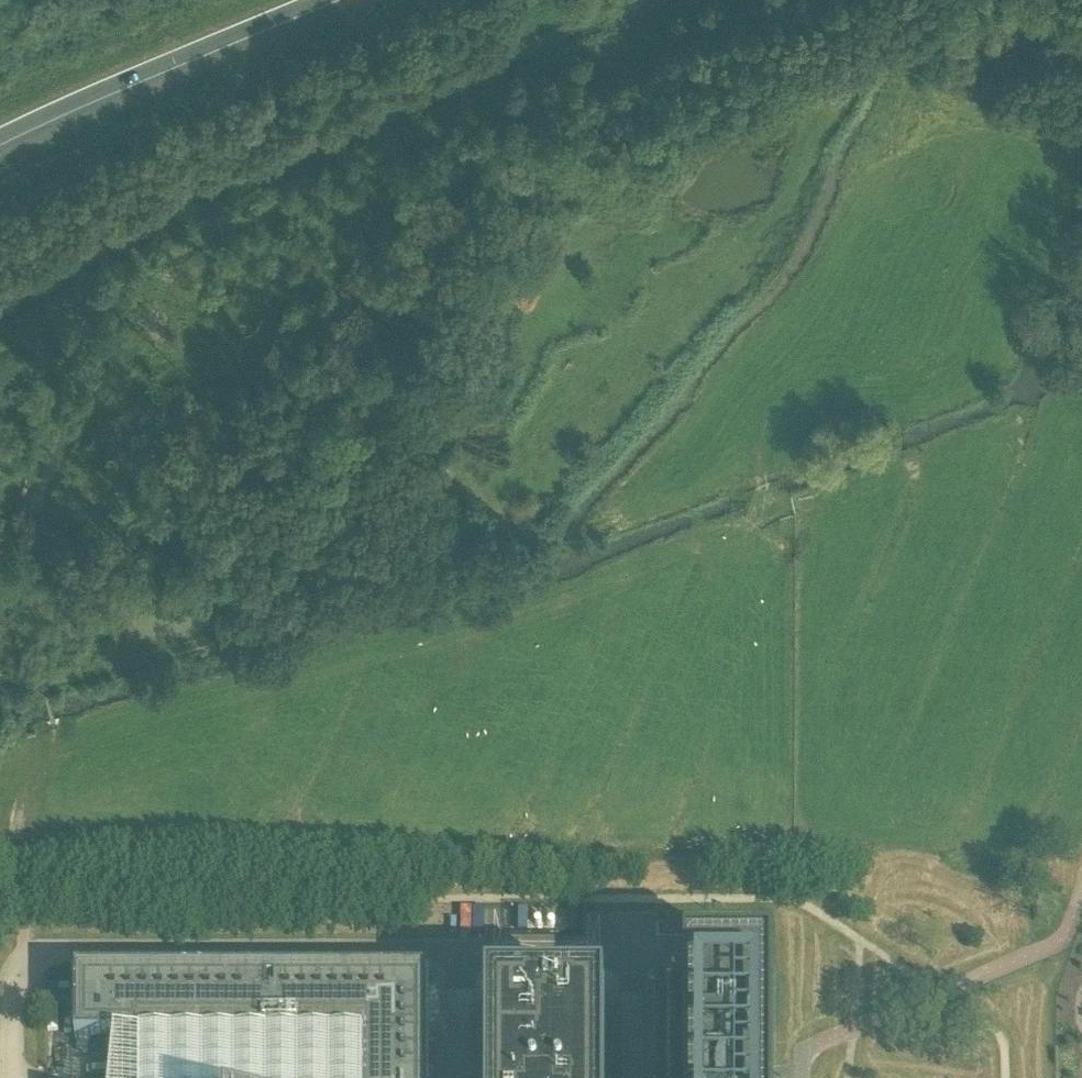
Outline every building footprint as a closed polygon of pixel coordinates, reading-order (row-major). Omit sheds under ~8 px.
[(428,978),(428,974),(76,974),(76,1041),(115,1042),(111,1077),(428,1077),(428,978)] [(774,974),(742,974),(654,974),(654,1077),(774,1077),(774,974)] [(607,999),(488,1000),(488,1077),(607,1077),(607,999)]
